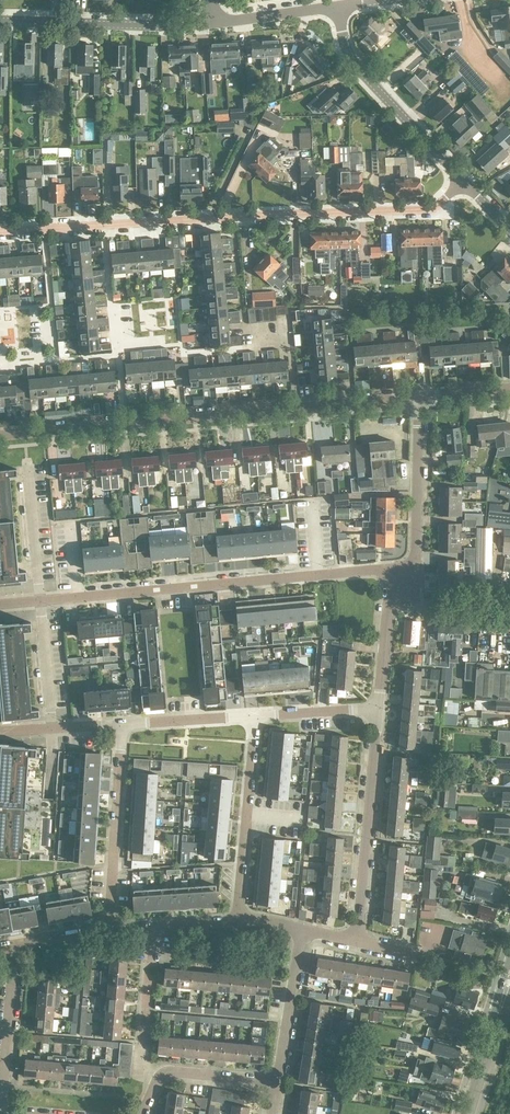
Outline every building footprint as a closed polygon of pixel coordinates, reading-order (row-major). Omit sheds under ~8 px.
[(509,48),(509,24),(508,8),(499,9),(500,9),(491,11),(492,21),(500,20),(503,41),(504,40),(505,49),(509,48)] [(440,18),(441,21),(442,29),(443,41),(462,38),(459,18),(457,18),(457,15),(456,15),(456,16),(446,17),(440,18)] [(371,17),(360,29),(374,43),(386,32),(371,17)] [(423,20),(425,32),(439,30),(440,41),(443,41),(442,29),(441,21),(440,18),(423,20)] [(423,35),(422,35),(409,21),(403,28),(415,41),(415,40),(424,51),(421,54),(425,58),(436,48),(423,35)] [(267,57),(267,64),(268,72),(273,72),(273,65),(274,65),(274,57),(281,57),(280,39),(266,40),(267,57)] [(252,41),(253,58),(267,57),(266,40),(252,41)] [(210,43),(211,61),(220,60),(220,67),(221,67),(226,66),(224,42),(210,43)] [(239,59),(238,42),(224,42),(226,66),(230,66),(230,68),(231,68),(231,64),(240,64),(240,59),(239,59)] [(32,68),(32,44),(17,44),(17,52),(15,52),(15,64),(24,64),(24,78),(30,78),(30,80),(38,80),(37,68),(32,68)] [(197,44),(183,45),(184,62),(184,70),(185,76),(189,76),(189,70),(198,69),(197,44)] [(54,69),(54,78),(54,85),(67,85),(67,69),(62,69),(62,45),(47,45),(47,64),(54,64),(54,69)] [(93,62),(93,46),(78,45),(78,65),(76,65),(76,75),(89,75),(89,91),(100,91),(100,75),(93,75),(93,62)] [(184,62),(183,45),(169,46),(170,63),(179,63),(180,76),(185,76),(184,70),(184,62)] [(112,70),(118,71),(118,79),(124,79),(125,70),(125,66),(126,66),(126,46),(111,46),(111,66),(112,66),(112,70)] [(296,68),(286,66),(285,84),(291,85),(292,81),(301,72),(306,68),(318,56),(309,46),(296,58),(301,63),(296,68)] [(154,71),(155,71),(155,47),(140,47),(140,73),(143,73),(146,75),(147,75),(147,80),(154,80),(154,71)] [(453,53),(447,59),(452,64),(461,56),(456,51),(453,53)] [(306,68),(301,72),(304,76),(303,77),(305,79),(311,73),(316,78),(328,67),(327,65),(328,63),(326,60),(323,61),(318,56),(306,68)] [(457,69),(465,61),(461,56),(452,64),(457,69)] [(465,61),(457,69),(461,75),(470,67),(465,61)] [(419,73),(425,68),(419,62),(413,67),(419,73)] [(470,67),(461,75),(466,80),(475,72),(470,67)] [(254,68),(247,68),(249,88),(256,88),(254,68)] [(424,70),(416,77),(415,76),(405,85),(417,98),(427,89),(422,84),(430,76),(424,70)] [(444,80),(449,86),(459,78),(453,72),(444,80)] [(471,85),(480,77),(475,72),(466,80),(471,85)] [(213,73),(205,74),(206,94),(214,93),(213,73)] [(163,89),(175,89),(176,74),(164,74),(163,89)] [(199,94),(206,94),(205,74),(198,74),(199,94)] [(480,77),(471,85),(476,91),(485,83),(480,77)] [(465,84),(459,78),(449,86),(455,93),(465,84)] [(133,82),(124,82),(124,102),(133,102),(133,82)] [(485,83),(476,91),(481,96),(490,88),(485,83)] [(38,85),(25,85),(25,105),(39,105),(38,85)] [(333,114),(342,107),(344,110),(357,98),(347,87),(340,94),(334,88),(317,104),(323,111),(323,110),(327,115),(333,115),(334,115),(333,114)] [(146,113),(145,89),(134,90),(135,113),(146,113)] [(492,110),(478,94),(465,106),(470,112),(469,113),(478,123),(492,110)] [(453,109),(443,98),(442,98),(442,99),(429,111),(439,122),(439,121),(452,109),(452,110),(453,109)] [(231,120),(249,119),(248,108),(230,109),(231,120)] [(259,123),(278,132),(284,120),(265,111),(259,123)] [(166,122),(182,122),(182,114),(165,114),(166,122)] [(451,135),(461,145),(477,130),(467,120),(463,115),(451,126),(456,131),(451,135)] [(217,134),(235,133),(235,122),(217,123),(217,134)] [(386,135),(393,129),(387,122),(380,129),(386,135)] [(497,142),(477,160),(488,173),(508,154),(504,150),(509,145),(509,131),(505,126),(493,137),(497,142)] [(135,133),(135,149),(157,149),(158,153),(163,153),(163,146),(173,146),(172,138),(156,138),(156,140),(146,140),(146,132),(135,133)] [(310,132),(298,132),(299,148),(311,148),(310,132)] [(103,151),(103,162),(111,162),(111,152),(113,152),(113,140),(110,140),(110,136),(104,136),(104,140),(103,140),(103,151)] [(259,154),(249,166),(257,174),(276,153),(279,151),(279,152),(284,147),(281,145),(274,139),(270,138),(265,143),(264,142),(256,151),(259,154)] [(338,162),(337,147),(330,147),(330,163),(338,162)] [(72,156),(72,155),(71,148),(55,148),(55,155),(59,155),(59,157),(72,156)] [(101,148),(92,148),(92,162),(101,162),(101,148)] [(165,151),(165,157),(165,174),(174,174),(174,157),(173,157),(173,150),(165,151)] [(276,153),(257,174),(266,182),(277,170),(272,165),(278,159),(280,160),(284,156),(279,152),(279,151),(276,153)] [(350,197),(362,197),(361,172),(356,172),(356,164),(357,164),(357,153),(349,153),(349,162),(350,197)] [(137,165),(141,165),(141,170),(140,170),(142,199),(156,198),(155,176),(165,175),(164,157),(159,157),(149,157),(149,155),(137,156),(137,165)] [(406,157),(394,158),(394,166),(400,166),(401,179),(396,179),(395,179),(396,196),(397,196),(408,195),(407,163),(406,157)] [(419,185),(419,178),(414,179),(413,157),(406,157),(407,163),(408,195),(420,195),(420,194),(421,194),(423,192),(422,187),(421,185),(419,185)] [(56,164),(49,165),(49,158),(42,158),(43,165),(42,165),(43,175),(56,174),(56,164)] [(180,159),(181,186),(180,186),(181,203),(191,203),(190,158),(180,159)] [(200,176),(200,170),(208,169),(208,158),(190,158),(191,203),(202,202),(201,186),(200,186),(200,176)] [(324,198),(323,176),(314,177),(313,168),(308,168),(308,159),(300,159),(301,184),(307,184),(308,199),(324,198)] [(339,197),(350,197),(349,162),(342,162),(342,168),(337,168),(337,181),(337,198),(339,198),(339,197)] [(27,166),(28,177),(26,178),(26,180),(18,181),(19,189),(20,189),(21,203),(35,203),(34,188),(33,188),(33,178),(41,178),(40,166),(27,166)] [(287,183),(299,183),(298,166),(286,167),(287,183)] [(124,201),(124,200),(128,200),(127,175),(119,176),(119,167),(113,167),(113,176),(114,200),(117,200),(117,201),(118,202),(123,202),(124,201)] [(49,185),(49,202),(64,202),(63,184),(57,184),(57,179),(49,179),(49,185)] [(98,188),(81,188),(81,201),(98,201),(98,188)] [(401,245),(398,245),(398,256),(402,255),(402,267),(412,266),(411,229),(401,230),(401,245)] [(411,229),(412,266),(412,270),(418,269),(417,246),(422,246),(421,229),(411,229)] [(421,229),(422,246),(427,246),(428,260),(433,259),(432,229),(421,229)] [(432,229),(433,259),(442,259),(441,245),(443,245),(442,229),(432,229)] [(340,246),(340,249),(345,248),(346,262),(351,262),(350,236),(350,231),(339,232),(340,246)] [(361,248),(360,231),(350,231),(350,236),(351,262),(351,267),(359,267),(358,248),(361,248)] [(232,238),(220,239),(219,232),(200,234),(202,247),(233,244),(232,238)] [(329,232),(308,233),(309,249),(316,248),(316,258),(324,258),(324,263),(322,263),(322,274),(330,274),(330,269),(330,246),(329,232)] [(330,269),(335,269),(334,249),(340,249),(340,246),(339,232),(329,232),(330,246),(330,269)] [(179,236),(166,237),(167,249),(160,250),(162,269),(182,267),(179,236)] [(396,237),(392,237),(383,237),(384,253),(392,253),(392,247),(396,247),(396,237)] [(153,238),(147,239),(150,270),(162,269),(160,250),(154,250),(153,238)] [(89,240),(69,242),(71,255),(102,251),(101,239),(95,239),(96,246),(90,247),(89,240)] [(141,239),(142,251),(136,252),(138,271),(150,270),(147,239),(141,239)] [(117,242),(118,254),(111,254),(113,274),(126,273),(123,241),(117,242)] [(126,273),(138,271),(136,252),(130,253),(129,241),(123,241),(126,273)] [(34,243),(28,244),(31,275),(43,274),(41,255),(35,255),(34,243)] [(23,256),(17,257),(19,276),(31,275),(28,244),(22,244),(23,256)] [(233,250),(233,244),(202,247),(203,259),(222,257),(221,251),(233,250)] [(10,245),(4,246),(6,278),(19,276),(17,257),(11,257),(10,245)] [(103,257),(102,251),(71,255),(72,267),(91,265),(91,259),(103,257)] [(461,258),(472,265),(476,258),(466,251),(461,258)] [(280,264),(268,253),(261,261),(283,282),(288,276),(283,271),(287,267),(282,262),(280,264)] [(488,274),(488,273),(481,280),(481,288),(484,292),(485,291),(491,285),(509,268),(509,260),(507,256),(488,274)] [(222,264),(222,257),(203,259),(204,271),(235,268),(235,262),(222,264)] [(253,269),(273,287),(275,285),(282,291),(287,286),(283,282),(261,261),(253,269)] [(370,277),(370,263),(361,264),(361,277),(354,277),(354,284),(361,284),(362,284),(376,284),(376,292),(381,292),(380,276),(370,277)] [(73,279),(105,276),(104,270),(92,271),(91,265),(72,267),(73,279)] [(461,281),(461,267),(452,267),(453,282),(461,281)] [(236,274),(235,268),(204,271),(205,284),(224,282),(224,276),(236,274)] [(485,291),(495,302),(507,291),(500,284),(505,279),(509,283),(509,282),(509,268),(491,285),(485,291)] [(402,272),(402,282),(412,282),(412,272),(402,272)] [(105,282),(105,276),(73,279),(74,291),(94,289),(93,283),(105,282)] [(62,279),(63,287),(70,286),(69,278),(62,279)] [(225,288),(224,282),(205,284),(206,296),(238,293),(237,287),(225,288)] [(324,295),(324,286),(308,287),(308,296),(324,295)] [(74,291),(76,304),(107,301),(106,294),(95,296),(94,289),(74,291)] [(475,292),(469,298),(474,302),(480,296),(482,294),(478,290),(475,292)] [(275,292),(253,293),(253,307),(276,306),(275,292)] [(226,300),(238,299),(238,293),(206,296),(208,308),(227,306),(226,300)] [(8,295),(8,297),(9,306),(20,305),(19,294),(8,295)] [(180,297),(180,307),(188,307),(188,298),(180,297)] [(77,316),(96,314),(96,308),(107,306),(107,301),(76,304),(77,316)] [(239,311),(227,312),(227,306),(208,308),(209,320),(240,317),(239,311)] [(288,307),(275,308),(276,315),(288,314),(288,307)] [(263,322),(270,321),(269,308),(262,309),(263,322)] [(249,324),(257,323),(255,309),(248,310),(249,324)] [(262,309),(255,309),(257,323),(263,322),(262,309)] [(299,309),(291,309),(291,318),(299,318),(299,309)] [(97,320),(96,314),(77,316),(78,328),(109,325),(109,319),(97,320)] [(229,324),(241,323),(240,317),(209,320),(210,332),(229,330),(229,324)] [(344,324),(332,325),(331,318),(312,320),(313,333),(345,330),(344,324)] [(78,328),(79,340),(99,338),(98,332),(110,331),(109,325),(78,328)] [(66,339),(65,329),(57,330),(58,339),(66,339)] [(230,337),(229,330),(210,332),(211,345),(208,345),(208,348),(215,347),(215,344),(228,343),(228,346),(243,344),(242,335),(230,337)] [(333,337),(345,336),(345,330),(313,333),(314,345),(333,343),(333,337)] [(409,342),(403,343),(404,362),(417,361),(416,357),(423,357),(422,342),(421,335),(414,336),(414,330),(408,330),(409,342)] [(485,342),(483,330),(477,331),(480,362),(492,361),(492,356),(499,356),(498,341),(485,342)] [(396,343),(395,331),(389,332),(392,363),(404,362),(403,343),(396,343)] [(472,343),(466,344),(468,363),(480,362),(477,331),(471,331),(472,343)] [(505,331),(501,335),(509,343),(509,334),(505,331)] [(380,364),(392,363),(389,332),(383,332),(384,344),(378,345),(380,364)] [(460,344),(459,332),(453,333),(455,364),(468,363),(466,344),(460,344)] [(374,341),(373,333),(365,334),(368,365),(380,364),(378,345),(372,345),(372,341),(374,341)] [(443,365),(455,364),(453,333),(447,333),(448,345),(442,346),(443,365)] [(355,366),(368,365),(365,334),(357,335),(357,343),(360,346),(354,347),(355,366)] [(442,346),(435,346),(434,334),(421,335),(422,342),(423,357),(430,356),(430,366),(443,365),(442,346)] [(80,352),(112,349),(111,343),(99,344),(99,338),(79,340),(80,352)] [(58,342),(60,357),(70,356),(69,353),(65,354),(64,341),(58,342)] [(333,343),(314,345),(315,357),(347,354),(346,348),(334,349),(333,343)] [(167,347),(161,348),(164,380),(176,379),(177,385),(183,384),(182,369),(175,370),(175,359),(168,359),(167,347)] [(155,349),(156,361),(150,361),(152,381),(164,380),(161,348),(155,349)] [(279,349),(273,350),(276,381),(289,380),(287,361),(280,361),(279,349)] [(131,351),(132,363),(125,364),(127,383),(140,382),(137,350),(131,351)] [(140,382),(152,381),(150,361),(144,362),(143,350),(137,350),(140,382)] [(267,350),(268,363),(262,363),(264,382),(276,381),(273,350),(267,350)] [(255,351),(249,352),(252,383),(264,382),(262,363),(256,364),(255,351)] [(243,352),(244,365),(238,365),(240,384),(252,383),(249,352),(243,352)] [(224,354),(212,355),(213,368),(215,386),(227,385),(224,354)] [(230,354),(224,354),(227,385),(240,384),(238,365),(232,366),(230,354)] [(347,354),(315,357),(316,369),(336,367),(335,361),(347,360),(347,354)] [(194,357),(195,368),(182,369),(183,384),(190,384),(190,389),(203,387),(200,356),(194,357)] [(206,356),(200,356),(203,387),(215,386),(213,368),(207,368),(206,356)] [(92,392),(104,391),(101,360),(95,361),(96,373),(90,373),(92,392)] [(107,360),(101,360),(104,391),(116,390),(115,371),(108,371),(107,360)] [(71,375),(65,376),(67,395),(80,393),(77,362),(70,363),(71,375)] [(82,362),(77,362),(80,393),(92,392),(90,373),(84,374),(82,362)] [(55,396),(67,395),(65,376),(59,376),(58,364),(52,365),(55,396)] [(43,397),(55,396),(52,365),(46,365),(47,377),(41,378),(43,397)] [(24,399),(43,397),(41,378),(35,378),(34,366),(27,367),(29,384),(22,384),(24,399)] [(318,381),(349,378),(349,372),(336,373),(336,367),(316,369),(318,381)] [(8,373),(2,374),(5,405),(16,404),(16,400),(24,399),(22,384),(9,386),(8,373)] [(369,380),(355,381),(356,391),(370,390),(369,380)] [(56,411),(57,419),(69,418),(69,410),(56,411)] [(45,420),(57,419),(56,411),(44,412),(45,420)] [(494,424),(496,436),(497,447),(509,446),(509,423),(494,424)] [(485,445),(485,438),(496,436),(494,424),(478,426),(479,438),(477,438),(478,446),(485,445)] [(463,444),(461,444),(459,428),(446,429),(448,452),(464,450),(463,444)] [(393,440),(369,443),(373,478),(358,479),(359,492),(371,491),(390,491),(390,485),(397,484),(394,457),(395,457),(393,440)] [(307,456),(306,442),(292,443),(294,457),(294,464),(300,463),(300,464),(303,464),(302,456),(307,456)] [(292,443),(279,444),(280,458),(288,458),(288,464),(294,464),(294,457),(292,443)] [(348,444),(335,445),(336,464),(342,463),(341,460),(350,460),(348,444)] [(363,444),(355,444),(358,473),(365,472),(363,444)] [(270,459),(269,445),(256,447),(257,461),(257,467),(263,467),(263,460),(270,459)] [(321,447),(323,462),(331,461),(331,464),(336,464),(335,445),(321,447)] [(466,457),(474,458),(474,446),(466,446),(466,457)] [(243,462),(257,461),(256,447),(242,448),(243,462)] [(232,449),(219,450),(220,464),(221,471),(226,470),(226,471),(229,471),(229,463),(234,463),(232,449)] [(221,471),(220,464),(219,450),(205,451),(207,465),(214,465),(215,471),(221,471)] [(196,452),(182,453),(183,467),(184,474),(190,474),(189,467),(197,466),(196,452)] [(184,474),(183,467),(182,453),(169,455),(170,469),(178,468),(178,475),(184,474)] [(447,465),(462,464),(461,454),(446,455),(447,465)] [(160,469),(159,456),(145,457),(146,471),(160,469)] [(147,477),(146,471),(145,457),(132,458),(133,472),(140,471),(140,479),(141,479),(141,478),(147,477)] [(122,459),(108,460),(110,474),(110,481),(116,480),(117,480),(117,474),(123,473),(122,459)] [(95,461),(96,476),(104,475),(105,482),(110,481),(110,474),(108,460),(95,461)] [(85,462),(72,464),(73,475),(73,477),(74,484),(80,484),(79,477),(87,476),(85,462)] [(72,464),(58,465),(59,479),(67,478),(68,492),(74,492),(74,484),(73,477),(73,475),(72,464)] [(27,580),(27,571),(15,572),(6,477),(18,476),(17,468),(0,470),(0,583),(6,582),(7,584),(20,583),(19,581),(27,580)] [(278,479),(270,479),(270,498),(279,497),(278,479)] [(477,482),(464,482),(464,491),(477,491),(477,482)] [(185,485),(186,494),(193,493),(192,484),(185,485)] [(194,486),(195,500),(203,499),(203,485),(194,486)] [(462,487),(440,487),(440,501),(457,501),(457,496),(462,496),(462,487)] [(258,492),(250,493),(250,501),(259,501),(258,492)] [(335,506),(350,505),(349,493),(334,495),(335,506)] [(132,496),(134,513),(141,512),(139,495),(132,496)] [(176,497),(177,506),(187,505),(186,496),(176,497)] [(377,509),(394,509),(395,497),(376,497),(376,498),(371,498),(370,509),(377,509)] [(365,499),(351,498),(350,509),(365,509),(365,499)] [(104,499),(94,499),(95,516),(105,516),(104,499)] [(439,515),(461,515),(461,506),(457,506),(457,501),(440,501),(439,515)] [(55,506),(56,519),(65,518),(64,505),(55,506)] [(334,518),(349,518),(349,509),(335,509),(334,518)] [(394,509),(377,509),(370,509),(370,510),(377,510),(377,516),(370,516),(370,515),(363,515),(363,521),(394,521),(394,509)] [(207,517),(201,518),(203,535),(212,534),(212,545),(204,546),(205,563),(219,562),(219,557),(217,536),(214,510),(206,511),(207,517)] [(488,510),(486,525),(492,526),(492,527),(509,529),(509,512),(488,510)] [(187,513),(189,533),(191,554),(190,554),(191,565),(205,563),(204,546),(196,547),(193,536),(203,535),(201,518),(196,518),(195,512),(187,513)] [(483,514),(465,513),(465,520),(476,520),(476,524),(483,525),(483,514)] [(140,523),(134,524),(136,541),(146,540),(145,551),(137,552),(138,569),(153,568),(152,558),(150,537),(148,517),(139,518),(140,523)] [(129,553),(126,542),(136,541),(134,524),(128,524),(128,519),(119,519),(122,545),(124,566),(124,571),(138,569),(137,552),(129,553)] [(376,526),(376,533),(394,533),(394,521),(363,521),(362,526),(369,527),(369,526),(376,526)] [(439,523),(439,537),(456,538),(466,538),(466,533),(461,533),(461,524),(439,523)] [(476,578),(491,578),(492,528),(477,528),(476,578)] [(296,529),(283,530),(285,551),(298,550),(296,529)] [(283,530),(269,531),(271,552),(285,551),(283,530)] [(269,531),(256,532),(258,553),(271,552),(269,531)] [(245,555),(258,553),(256,532),(243,534),(245,555)] [(176,534),(178,556),(190,554),(191,554),(189,533),(176,534)] [(386,545),(385,548),(392,549),(392,545),(393,545),(394,533),(376,533),(376,534),(368,534),(367,546),(376,546),(376,545),(386,545)] [(176,534),(163,536),(165,557),(178,556),(176,534)] [(243,534),(230,535),(232,556),(245,555),(243,534)] [(219,557),(232,556),(230,535),(217,536),(219,557)] [(152,558),(165,557),(163,536),(150,537),(152,558)] [(439,551),(460,551),(461,543),(456,543),(456,538),(439,537),(439,551)] [(351,538),(338,540),(339,554),(346,555),(347,563),(353,563),(351,538)] [(124,566),(122,545),(109,546),(111,567),(124,566)] [(109,546),(96,547),(98,568),(111,567),(109,546)] [(98,568),(96,547),(83,548),(85,570),(98,568)] [(464,548),(464,556),(475,556),(475,548),(464,548)] [(288,555),(288,564),(298,564),(297,555),(288,555)] [(462,573),(460,573),(460,560),(438,560),(438,574),(460,574),(462,574),(462,573)] [(474,595),(474,588),(474,585),(463,585),(463,587),(462,587),(462,594),(474,595)] [(317,619),(315,599),(302,600),(304,620),(317,619)] [(304,620),(302,600),(289,601),(291,621),(304,620)] [(276,602),(278,623),(291,621),(289,601),(276,602)] [(278,623),(276,602),(263,604),(264,624),(278,623)] [(200,624),(199,624),(200,624),(200,626),(221,624),(221,625),(227,624),(226,609),(219,610),(219,604),(198,606),(199,618),(198,618),(198,619),(199,619),(200,624)] [(264,624),(263,604),(249,605),(251,625),(264,624)] [(249,605),(236,606),(238,626),(251,625),(249,605)] [(233,609),(226,609),(227,624),(234,624),(233,609)] [(156,628),(157,628),(156,628),(156,623),(157,623),(157,622),(156,622),(155,610),(134,612),(134,618),(128,619),(129,633),(136,633),(136,632),(157,630),(156,628)] [(108,615),(108,614),(108,615),(107,615),(109,635),(123,634),(121,619),(121,613),(112,614),(111,614),(108,615)] [(88,616),(79,617),(81,638),(95,637),(93,616),(92,616),(92,615),(92,616),(89,616),(88,616)] [(94,616),(93,616),(95,637),(109,635),(107,615),(98,616),(98,615),(98,616),(95,616),(95,615),(94,615),(94,616)] [(123,634),(129,633),(128,619),(121,619),(123,634)] [(405,621),(403,643),(418,644),(417,650),(424,650),(425,638),(419,637),(420,622),(405,621)] [(0,674),(0,686),(2,686),(2,691),(0,691),(0,713),(4,713),(4,719),(40,716),(40,709),(28,710),(21,632),(32,631),(31,622),(0,625),(0,669),(0,674)] [(444,640),(444,650),(449,651),(450,624),(438,623),(438,640),(444,640)] [(201,642),(202,645),(222,643),(221,625),(221,624),(200,626),(200,629),(199,629),(200,629),(201,642)] [(462,624),(450,624),(449,651),(449,662),(457,662),(457,651),(461,651),(461,641),(462,624)] [(336,626),(323,626),(323,639),(336,639),(336,626)] [(136,633),(138,651),(158,649),(158,646),(159,646),(158,646),(157,633),(158,633),(157,633),(157,630),(136,632),(136,633)] [(436,642),(427,641),(425,665),(433,665),(434,649),(435,649),(436,642)] [(203,660),(203,663),(224,661),(222,643),(202,645),(202,647),(201,647),(202,647),(203,660),(202,660),(203,660)] [(160,664),(159,651),(158,649),(138,651),(139,669),(160,667),(160,664)] [(333,656),(321,655),(321,661),(333,662),(339,662),(354,664),(355,651),(340,649),(339,656),(333,656)] [(476,663),(477,651),(470,650),(469,662),(476,663)] [(205,678),(205,681),(226,679),(226,678),(224,661),(203,663),(203,665),(205,678),(204,678),(205,678)] [(337,676),(353,677),(354,664),(339,662),(337,676)] [(464,680),(475,681),(476,663),(469,662),(465,662),(465,668),(464,680)] [(475,681),(474,698),(509,701),(509,671),(493,670),(493,664),(476,663),(475,681)] [(308,666),(295,668),(297,688),(310,686),(308,666)] [(85,667),(72,668),(72,677),(85,676),(85,667)] [(139,669),(141,686),(141,687),(162,685),(162,682),(160,669),(161,669),(160,669),(160,667),(139,669)] [(446,667),(444,697),(450,698),(453,668),(446,667)] [(284,689),(297,688),(295,668),(282,669),(284,689)] [(282,669),(269,670),(271,690),(284,689),(282,669)] [(422,671),(406,669),(405,682),(420,684),(422,671)] [(269,670),(256,671),(257,691),(271,690),(269,670)] [(257,691),(256,671),(242,672),(244,692),(257,691)] [(337,683),(331,682),(331,688),(352,690),(353,677),(337,676),(337,683)] [(239,677),(232,678),(234,693),(240,692),(239,677)] [(205,683),(206,689),(205,689),(206,689),(207,701),(228,699),(227,693),(234,693),(232,678),(226,678),(226,679),(205,681),(205,683)] [(404,695),(419,697),(420,684),(405,682),(404,695)] [(471,692),(471,683),(461,683),(461,692),(471,692)] [(142,701),(143,707),(164,705),(163,693),(162,693),(162,687),(163,687),(162,687),(162,685),(141,687),(141,686),(134,687),(136,702),(142,701)] [(128,688),(114,689),(116,710),(117,709),(117,710),(117,709),(120,709),(120,710),(121,710),(121,709),(130,708),(129,702),(128,688)] [(103,711),(104,711),(107,710),(107,711),(107,710),(116,710),(114,689),(100,690),(102,711),(103,711)] [(101,711),(102,711),(100,690),(86,691),(88,712),(97,711),(98,712),(98,711),(101,711),(101,712),(101,711)] [(402,708),(418,710),(419,697),(404,695),(402,708)] [(509,712),(509,702),(496,701),(496,711),(509,712)] [(448,702),(447,714),(458,714),(459,702),(448,702)] [(417,723),(417,716),(423,716),(423,710),(418,710),(402,708),(401,721),(417,723)] [(417,723),(401,721),(400,734),(416,736),(421,736),(421,731),(416,730),(417,723)] [(284,732),(284,729),(274,728),(273,745),(293,747),(294,733),(284,732)] [(498,730),(498,742),(509,742),(509,731),(498,730)] [(416,736),(400,734),(399,747),(415,749),(415,742),(420,743),(420,742),(421,736),(416,736)] [(331,748),(347,750),(348,737),(332,735),(331,748)] [(36,757),(37,747),(1,745),(1,753),(0,753),(0,857),(30,859),(30,852),(23,851),(24,830),(29,756),(36,757)] [(293,747),(273,745),(272,758),(292,760),(293,747)] [(346,763),(347,750),(331,748),(330,761),(346,763)] [(81,752),(80,766),(101,767),(102,754),(81,752)] [(408,771),(409,758),(394,756),(393,769),(408,771)] [(138,773),(158,775),(182,776),(183,762),(162,760),(161,771),(151,770),(152,760),(134,758),(133,773),(138,773)] [(270,771),(290,773),(292,760),(272,758),(270,771)] [(497,759),(497,767),(509,767),(509,760),(497,759)] [(325,761),(324,767),(330,767),(329,774),(345,776),(346,763),(330,761),(325,761)] [(232,780),(236,781),(238,765),(220,764),(220,775),(209,774),(209,763),(188,762),(187,777),(211,779),(232,780)] [(100,781),(101,767),(80,766),(79,780),(100,781)] [(417,778),(418,772),(408,771),(393,769),(391,782),(407,784),(411,784),(412,778),(417,778)] [(269,784),(289,786),(290,773),(270,771),(269,784)] [(138,773),(137,786),(157,787),(157,785),(158,775),(138,773)] [(343,789),(345,776),(329,774),(328,787),(343,789)] [(211,779),(210,792),(230,793),(232,780),(211,779)] [(79,780),(78,793),(99,795),(100,781),(79,780)] [(390,795),(406,797),(407,784),(391,782),(390,795)] [(268,798),(288,800),(289,786),(269,784),(268,798)] [(448,807),(450,786),(442,785),(442,786),(438,786),(436,805),(440,805),(440,806),(448,807)] [(472,792),(487,793),(488,785),(472,785),(472,792)] [(157,787),(137,786),(136,799),(156,801),(157,787)] [(328,788),(323,787),(322,793),(327,793),(327,800),(342,802),(343,789),(328,787),(328,788)] [(209,805),(229,806),(230,793),(210,792),(209,805)] [(503,797),(502,806),(509,807),(509,792),(496,792),(496,797),(503,797)] [(98,808),(99,795),(78,793),(78,807),(98,808)] [(389,808),(405,810),(406,797),(390,795),(389,808)] [(45,810),(53,810),(53,799),(45,799),(45,810)] [(136,799),(135,812),(155,814),(156,801),(136,799)] [(341,815),(342,802),(327,800),(326,813),(341,815)] [(209,805),(208,818),(228,819),(229,806),(209,805)] [(97,822),(98,808),(78,807),(77,821),(97,822)] [(388,821),(403,823),(405,810),(389,808),(388,821)] [(478,811),(458,810),(458,811),(450,811),(450,818),(462,819),(462,823),(477,823),(478,811)] [(155,827),(155,814),(135,812),(135,826),(155,827)] [(326,813),(320,813),(320,819),(325,819),(325,827),(340,828),(341,815),(326,813)] [(207,831),(227,833),(228,819),(208,818),(207,831)] [(495,824),(494,832),(509,833),(509,819),(488,818),(488,823),(495,824)] [(77,821),(76,835),(96,836),(97,822),(77,821)] [(388,821),(387,834),(402,836),(403,828),(410,829),(410,823),(403,823),(388,821)] [(44,841),(52,842),(52,825),(45,825),(44,841)] [(135,826),(134,839),(154,840),(155,827),(135,826)] [(207,831),(205,844),(225,846),(227,833),(207,831)] [(422,843),(423,833),(412,833),(412,843),(422,843)] [(95,850),(96,836),(76,835),(75,848),(95,850)] [(427,836),(425,864),(448,866),(449,856),(440,855),(442,837),(427,836)] [(327,850),(342,851),(344,838),(328,837),(327,850)] [(284,840),(264,838),(263,851),(283,853),(284,840)] [(154,840),(134,839),(132,860),(152,862),(154,840)] [(486,843),(482,858),(498,863),(499,860),(509,863),(509,861),(509,849),(496,845),(496,846),(486,843)] [(204,857),(224,859),(225,846),(205,844),(204,857)] [(390,846),(389,859),(404,860),(406,847),(390,846)] [(95,863),(95,850),(75,848),(74,862),(95,863)] [(341,864),(342,851),(327,850),(327,851),(321,850),(321,855),(321,856),(326,856),(326,863),(341,864)] [(262,864),(282,866),(283,853),(263,851),(262,864)] [(389,859),(388,872),(403,873),(404,860),(389,859)] [(340,878),(341,864),(326,863),(325,871),(320,870),(319,876),(340,878)] [(260,877),(280,879),(282,866),(262,864),(260,877)] [(424,869),(424,881),(437,881),(437,870),(424,869)] [(402,886),(407,887),(419,888),(420,882),(410,881),(403,880),(403,873),(388,872),(387,885),(402,886)] [(472,875),(466,873),(463,883),(469,885),(500,893),(503,884),(495,882),(495,880),(487,877),(485,879),(472,875)] [(458,877),(450,874),(448,881),(456,883),(458,877)] [(340,878),(319,876),(319,881),(314,881),(324,882),(324,889),(339,891),(340,878)] [(260,877),(259,891),(279,892),(280,879),(260,877)] [(424,881),(422,897),(435,898),(437,881),(424,881)] [(216,885),(203,886),(204,906),(218,906),(216,885)] [(402,886),(387,885),(385,898),(401,899),(402,893),(407,893),(407,887),(402,886)] [(500,893),(469,885),(465,897),(471,899),(472,895),(497,903),(500,893)] [(190,907),(204,906),(203,886),(189,887),(190,907)] [(15,897),(6,899),(8,906),(23,902),(23,899),(30,897),(28,887),(14,891),(15,897)] [(189,887),(175,888),(176,908),(190,907),(189,887)] [(161,888),(147,889),(149,910),(163,909),(161,888)] [(163,909),(176,908),(175,888),(161,888),(163,909)] [(135,911),(149,910),(147,889),(134,890),(135,911)] [(318,896),(317,902),(338,904),(339,891),(324,889),(319,889),(318,896)] [(279,892),(259,891),(258,907),(267,908),(268,905),(278,906),(279,892)] [(74,897),(77,918),(91,915),(88,895),(74,897)] [(64,920),(77,918),(74,897),(60,899),(64,920)] [(385,898),(384,911),(400,912),(401,899),(385,898)] [(50,922),(64,920),(60,899),(46,902),(50,922)] [(430,900),(422,899),(421,909),(436,910),(436,901),(430,900)] [(337,917),(338,904),(317,902),(317,907),(317,908),(322,908),(321,915),(337,917)] [(472,915),(473,912),(477,913),(476,917),(492,922),(495,909),(475,902),(474,905),(468,903),(466,913),(472,915)] [(34,904),(20,906),(24,927),(37,924),(34,904)] [(10,929),(24,927),(20,906),(6,908),(10,929)] [(10,929),(6,908),(0,910),(0,931),(10,929)] [(383,924),(399,926),(400,912),(384,911),(383,924)] [(465,934),(453,930),(448,947),(456,949),(454,955),(469,959),(471,954),(481,957),(486,939),(476,937),(477,933),(472,932),(473,932),(472,935),(465,933),(465,934)] [(127,973),(128,960),(121,959),(121,951),(106,950),(105,963),(110,964),(109,972),(127,973)] [(318,958),(315,975),(329,977),(331,960),(318,958)] [(344,962),(331,960),(329,977),(342,979),(344,962)] [(355,981),(357,964),(344,962),(342,979),(341,986),(346,987),(347,980),(355,981)] [(355,981),(368,983),(370,966),(357,964),(355,981)] [(166,968),(164,986),(178,987),(179,970),(180,966),(170,965),(170,969),(166,968)] [(371,991),(372,984),(381,985),(383,968),(370,966),(368,983),(367,990),(371,991)] [(397,970),(383,968),(381,985),(394,988),(397,970)] [(191,988),(193,971),(179,970),(178,987),(191,988)] [(410,972),(397,970),(394,988),(407,990),(410,972)] [(109,972),(104,971),(104,977),(109,977),(108,985),(126,986),(127,973),(109,972)] [(205,972),(193,971),(191,988),(204,989),(205,972)] [(217,991),(219,973),(205,972),(204,989),(217,991)] [(232,974),(219,973),(217,991),(230,992),(232,974)] [(243,993),(245,976),(232,974),(230,992),(243,993)] [(248,993),(256,994),(257,977),(245,976),(243,993),(242,999),(247,999),(248,993)] [(269,995),(271,978),(257,977),(256,994),(255,1000),(261,1001),(261,995),(269,995)] [(40,978),(38,992),(56,993),(62,994),(62,988),(56,988),(57,980),(40,978)] [(107,998),(125,999),(126,986),(108,985),(104,984),(103,989),(108,990),(107,998)] [(473,1009),(478,993),(458,987),(453,1003),(473,1009)] [(432,994),(416,989),(414,998),(429,1003),(429,1002),(443,1006),(446,998),(432,994)] [(37,1005),(55,1006),(59,1006),(59,1001),(55,1001),(56,993),(38,992),(37,1005)] [(123,1012),(125,999),(107,998),(103,997),(102,1003),(107,1003),(106,1011),(123,1012)] [(411,998),(409,1007),(436,1015),(439,1006),(411,998)] [(328,1005),(311,1002),(309,1016),(326,1018),(328,1005)] [(55,1006),(37,1005),(36,1018),(54,1019),(55,1006)] [(410,1016),(419,1019),(421,1012),(412,1009),(410,1016)] [(106,1011),(102,1010),(101,1016),(106,1016),(105,1024),(122,1025),(123,1012),(106,1011)] [(366,1026),(368,1013),(361,1012),(359,1025),(366,1026)] [(372,1012),(371,1024),(381,1024),(382,1012),(372,1012)] [(444,1015),(439,1030),(463,1038),(468,1022),(444,1015)] [(309,1016),(307,1028),(324,1031),(330,1032),(332,1019),(326,1018),(309,1016)] [(35,1031),(52,1033),(54,1019),(36,1018),(35,1031)] [(104,1037),(121,1038),(122,1025),(105,1024),(104,1037)] [(322,1044),(324,1031),(307,1028),(305,1041),(322,1044)] [(158,1054),(172,1055),(173,1037),(160,1036),(158,1054)] [(187,1039),(173,1037),(172,1055),(185,1056),(187,1039)] [(454,1046),(455,1043),(456,1042),(430,1037),(430,1038),(431,1038),(427,1051),(431,1052),(457,1060),(460,1048),(454,1046)] [(200,1040),(187,1039),(185,1056),(198,1057),(200,1040)] [(198,1057),(211,1059),(212,1041),(200,1040),(198,1057)] [(226,1042),(212,1041),(211,1059),(224,1060),(226,1042)] [(302,1054),(320,1057),(322,1044),(305,1041),(302,1054)] [(239,1044),(226,1042),(224,1060),(237,1061),(239,1044)] [(407,1050),(409,1044),(398,1042),(397,1047),(407,1050)] [(237,1061),(250,1062),(252,1045),(239,1044),(237,1061)] [(263,1063),(265,1046),(252,1045),(250,1062),(263,1063)] [(318,1069),(320,1057),(302,1054),(300,1066),(318,1069)] [(26,1059),(25,1076),(38,1078),(40,1060),(40,1056),(35,1056),(34,1060),(26,1059)] [(51,1079),(53,1061),(53,1056),(48,1056),(47,1061),(40,1060),(38,1078),(51,1079)] [(53,1061),(51,1079),(64,1080),(66,1062),(66,1057),(61,1056),(60,1062),(53,1061)] [(414,1057),(412,1065),(418,1067),(421,1059),(414,1057)] [(454,1067),(436,1062),(436,1059),(426,1057),(423,1068),(427,1069),(451,1076),(454,1067)] [(79,1064),(79,1059),(74,1059),(74,1063),(66,1062),(64,1080),(77,1081),(79,1064)] [(118,1070),(131,1071),(132,1064),(119,1063),(119,1067),(118,1070)] [(92,1065),(79,1064),(77,1081),(91,1082),(92,1065)] [(104,1084),(105,1066),(92,1065),(91,1082),(104,1084)] [(416,1074),(418,1067),(412,1065),(410,1072),(416,1074)] [(117,1085),(118,1077),(118,1070),(119,1067),(105,1066),(104,1084),(117,1085)] [(298,1080),(316,1083),(318,1069),(300,1066),(298,1080)] [(430,1083),(431,1080),(449,1085),(451,1076),(427,1069),(423,1068),(423,1069),(420,1080),(430,1083)] [(118,1077),(131,1078),(131,1071),(118,1070),(118,1077)] [(321,1070),(318,1076),(327,1080),(330,1075),(321,1070)] [(213,1088),(211,1101),(217,1102),(219,1089),(213,1088)] [(217,1102),(224,1103),(226,1090),(219,1089),(217,1102)] [(232,1091),(226,1090),(224,1103),(230,1104),(232,1091)] [(319,1093),(301,1090),(299,1104),(317,1106),(319,1093)] [(440,1112),(445,1098),(435,1095),(436,1093),(429,1091),(429,1092),(423,1090),(419,1104),(424,1106),(440,1112)] [(230,1104),(232,1104),(237,1105),(239,1092),(232,1091),(230,1104)] [(186,1094),(168,1092),(166,1104),(184,1107),(186,1094)] [(243,1106),(245,1093),(239,1092),(237,1105),(243,1106)] [(199,1106),(201,1097),(191,1095),(189,1104),(199,1106)] [(412,1103),(396,1100),(394,1110),(411,1112),(412,1103)] [(184,1107),(166,1104),(165,1113),(183,1113),(184,1107)] [(243,1106),(237,1105),(232,1104),(231,1113),(249,1113),(250,1107),(243,1106)] [(317,1106),(299,1104),(298,1113),(315,1113),(317,1106)]
